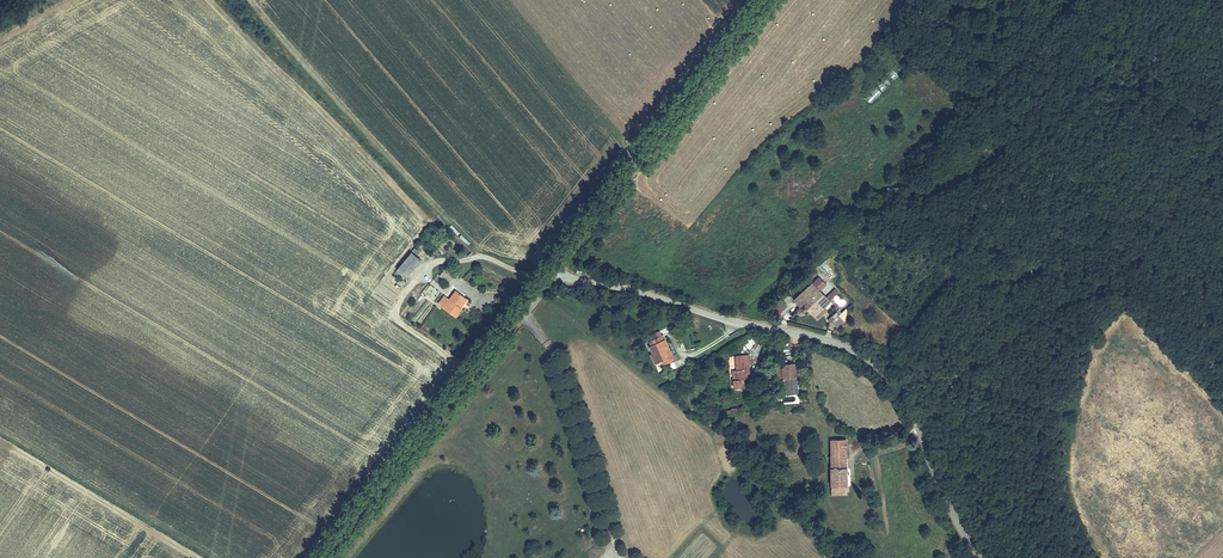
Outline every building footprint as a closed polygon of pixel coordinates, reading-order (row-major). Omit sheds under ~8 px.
[(886,74),(894,81),(899,74),(892,68),(886,74)] [(884,76),(881,81),(888,87),(892,82),(884,76)] [(879,82),(877,86),(884,91),(887,86),(879,82)] [(864,98),(870,104),(881,93),(875,87),(864,98)] [(432,195),(435,192),(425,181),(421,184),(432,195)] [(413,249),(398,266),(406,274),(421,257),(413,249)] [(446,267),(439,276),(449,283),(456,274),(446,267)] [(812,281),(794,298),(799,303),(798,305),(803,309),(806,307),(812,313),(828,298),(819,288),(812,281)] [(835,288),(830,293),(833,297),(839,292),(835,288)] [(461,309),(460,308),(457,306),(465,296),(456,289),(449,299),(444,294),(438,302),(455,316),(461,309)] [(457,306),(460,308),(468,298),(465,296),(457,306)] [(781,303),(777,311),(783,313),(786,305),(781,303)] [(836,307),(828,315),(832,319),(840,311),(836,307)] [(658,359),(665,356),(671,354),(672,357),(677,356),(666,332),(653,337),(656,343),(658,343),(661,348),(655,350),(658,359)] [(690,349),(688,337),(682,338),(684,350),(690,349)] [(738,370),(733,370),(734,385),(742,384),(741,379),(750,378),(749,355),(737,355),(738,370)] [(797,362),(783,363),(782,363),(785,393),(800,392),(797,362)] [(831,439),(832,494),(848,494),(847,439),(831,439)] [(859,475),(864,478),(868,473),(863,469),(859,475)]
